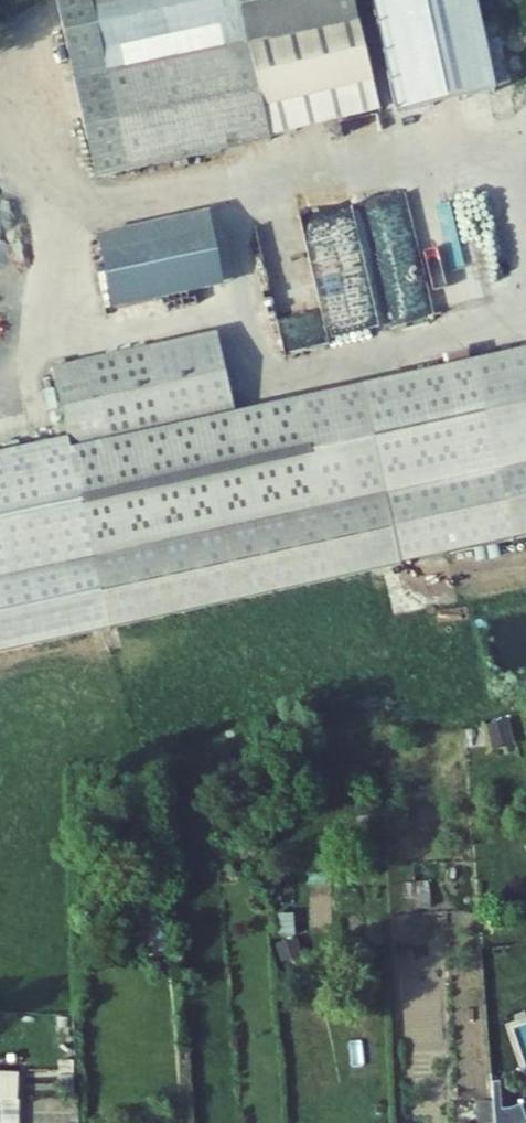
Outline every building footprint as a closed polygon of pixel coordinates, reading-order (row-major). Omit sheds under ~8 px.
[(99,0),(67,0),(104,175),(136,169),(129,138),(99,0)] [(129,138),(166,129),(152,64),(257,43),(247,0),(99,0),(129,138)] [(257,43),(270,104),(386,77),(370,0),(247,0),(257,43)] [(490,99),(523,91),(515,58),(482,66),(490,99)] [(129,138),(136,169),(279,141),(270,104),(166,129),(129,138)] [(438,312),(525,295),(525,232),(513,164),(470,172),(489,269),(432,280),(438,312)] [(263,217),(285,359),(329,352),(308,211),(263,217)] [(222,213),(148,228),(163,297),(236,281),(222,213)] [(163,297),(148,228),(116,235),(131,304),(163,297)] [(222,416),(205,335),(140,348),(157,430),(222,416)] [(87,444),(110,552),(309,511),(286,403),(222,416),(157,430),(140,348),(70,363),(87,444)] [(309,511),(518,467),(525,465),(525,352),(286,403),(309,511)] [(125,623),(110,552),(87,444),(0,463),(0,650),(125,623)] [(525,539),(525,504),(518,467),(309,511),(110,552),(125,623),(525,539)] [(517,714),(494,721),(501,745),(523,739),(517,714)] [(4,1122),(23,1122),(24,1070),(0,1069),(0,1100),(4,1100),(4,1122)]
